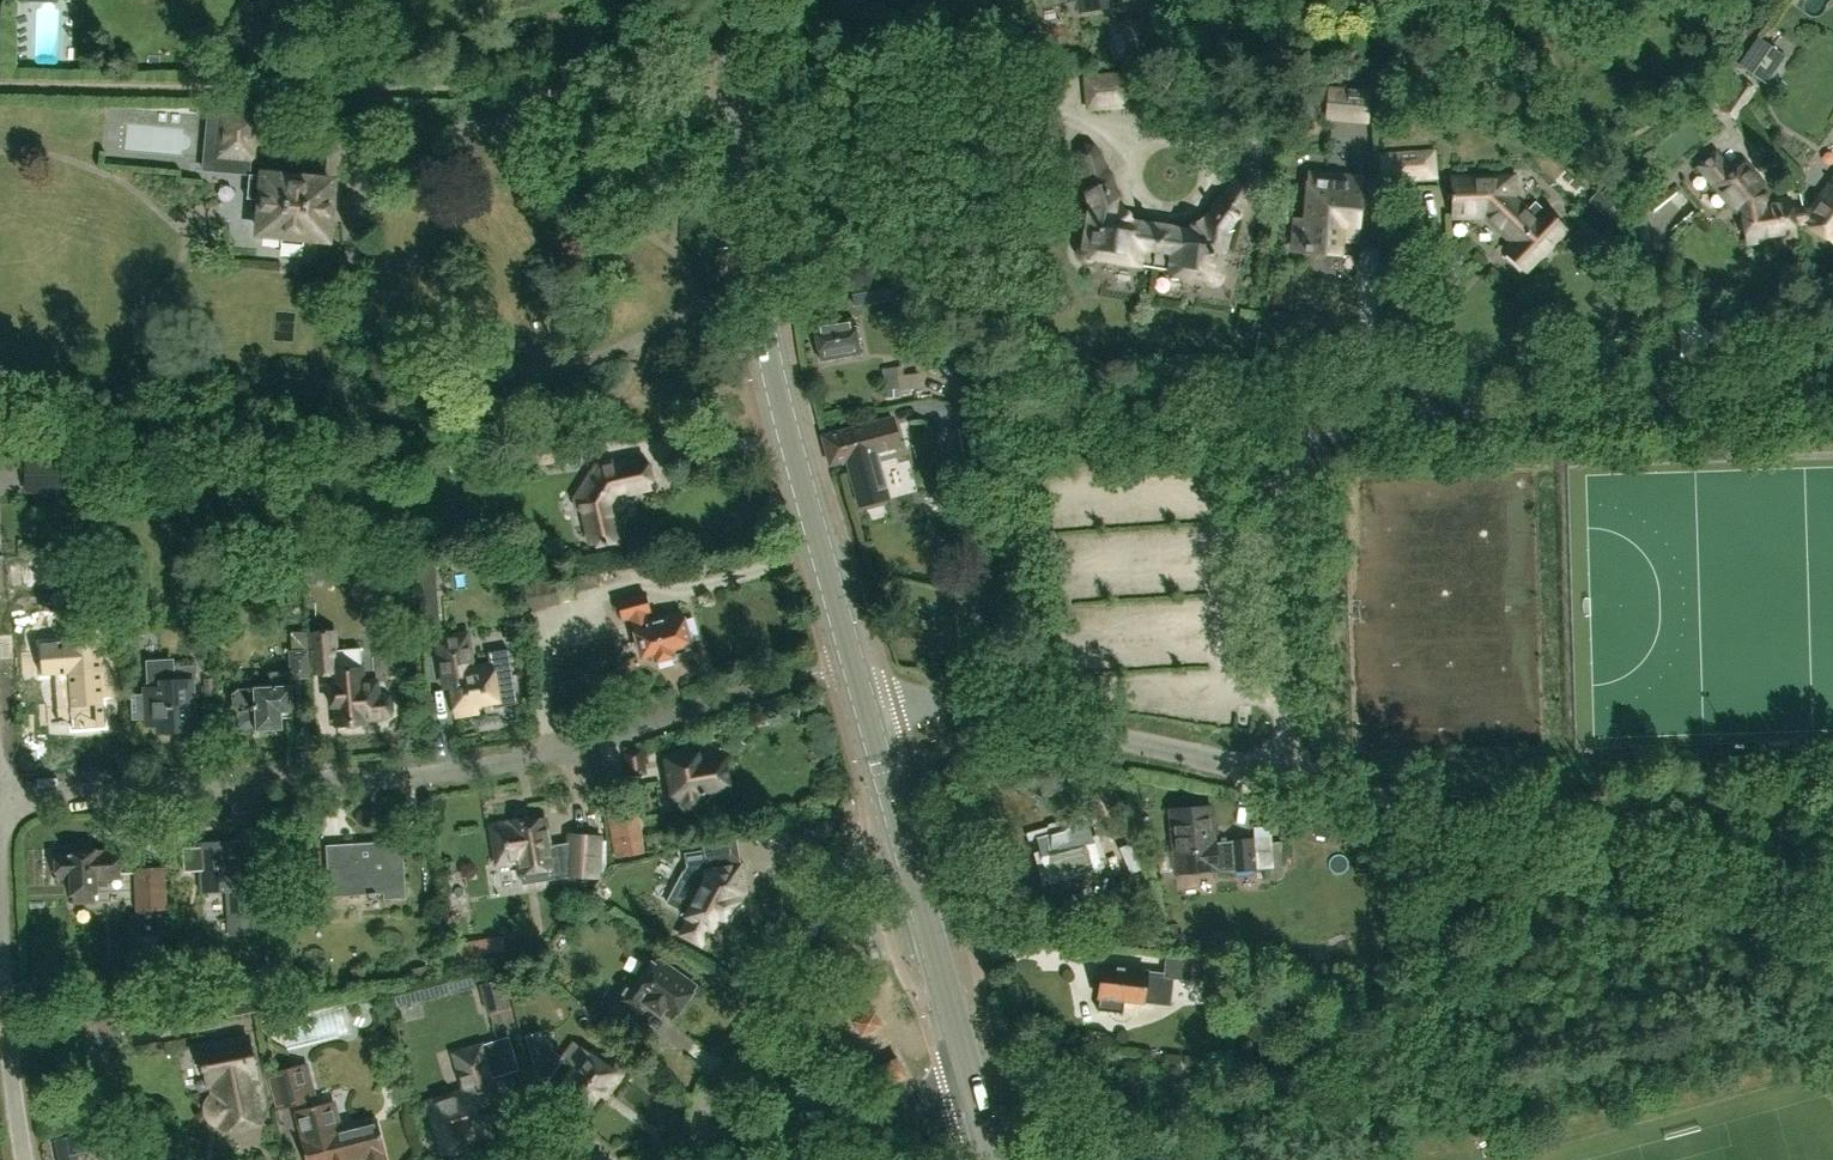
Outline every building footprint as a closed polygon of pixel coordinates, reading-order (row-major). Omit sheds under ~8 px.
[(1069,4),(1079,2),(1081,13),(1120,6),(1119,0),(1068,0),(1069,4)] [(1162,17),(1122,23),(1123,32),(1112,34),(1116,56),(1127,54),(1127,56),(1168,50),(1162,17)] [(1769,45),(1756,36),(1737,65),(1750,74),(1769,45)] [(1123,76),(1084,79),(1087,110),(1126,108),(1123,76)] [(1756,89),(1743,80),(1732,96),(1741,104),(1743,107),(1756,89)] [(1718,87),(1705,94),(1721,105),(1729,94),(1718,87)] [(1347,124),(1350,90),(1328,89),(1326,123),(1347,124)] [(1741,104),(1732,96),(1722,110),(1735,119),(1743,107),(1741,104)] [(222,110),(216,157),(255,162),(260,114),(222,110)] [(1808,213),(1807,211),(1803,208),(1791,210),(1789,198),(1773,201),(1770,189),(1745,159),(1733,170),(1715,148),(1695,166),(1733,213),(1741,215),(1745,243),(1795,235),(1793,224),(1802,222),(1808,213)] [(1433,150),(1381,153),(1382,180),(1435,176),(1433,150)] [(1154,267),(1160,225),(1149,223),(1145,225),(1127,222),(1126,218),(1122,212),(1117,211),(1119,209),(1109,177),(1104,174),(1099,155),(1094,152),(1081,156),(1079,161),(1084,180),(1081,184),(1082,188),(1086,191),(1090,204),(1091,207),(1086,208),(1084,216),(1088,222),(1084,241),(1082,243),(1079,246),(1077,250),(1078,254),(1079,257),(1084,261),(1088,262),(1093,261),(1096,257),(1154,267)] [(1451,173),(1451,220),(1492,220),(1517,243),(1507,254),(1524,270),(1525,269),(1527,271),(1535,263),(1532,260),(1535,256),(1537,258),(1551,243),(1549,242),(1561,229),(1533,203),(1529,208),(1516,196),(1518,195),(1516,182),(1509,173),(1451,173)] [(1357,217),(1360,178),(1307,174),(1305,196),(1308,196),(1306,222),(1295,221),(1292,249),(1317,251),(1317,254),(1338,256),(1340,238),(1358,239),(1360,218),(1357,217)] [(325,237),(330,183),(266,178),(266,176),(250,175),(247,198),(264,200),(263,209),(257,213),(256,220),(261,226),(261,231),(281,233),(280,244),(305,246),(306,235),(325,237)] [(1174,227),(1160,225),(1154,267),(1184,272),(1187,277),(1203,278),(1204,282),(1206,283),(1208,284),(1210,285),(1213,285),(1218,284),(1220,281),(1221,279),(1222,275),(1222,272),(1221,269),(1218,267),(1220,252),(1224,251),(1227,236),(1224,231),(1232,219),(1236,220),(1239,215),(1238,211),(1253,191),(1254,184),(1243,176),(1238,179),(1223,199),(1218,201),(1202,222),(1202,224),(1198,224),(1190,229),(1189,233),(1175,230),(1174,227)] [(1262,178),(1250,200),(1261,206),(1273,184),(1262,178)] [(1807,211),(1808,213),(1802,222),(1804,222),(1832,243),(1832,242),(1832,179),(1809,212),(1807,211)] [(376,181),(358,182),(359,206),(378,204),(376,181)] [(1599,190),(1589,201),(1603,214),(1614,204),(1599,190)] [(893,274),(848,281),(852,306),(897,299),(893,274)] [(853,319),(814,326),(820,360),(859,353),(853,319)] [(896,366),(884,368),(886,387),(898,385),(896,366)] [(826,436),(822,437),(830,464),(847,460),(859,506),(888,498),(876,452),(900,446),(893,418),(826,436)] [(579,443),(544,448),(546,464),(581,459),(579,443)] [(68,456),(25,457),(25,489),(69,489),(68,456)] [(647,467),(643,467),(641,459),(611,466),(610,462),(596,466),(575,498),(578,507),(583,509),(591,543),(596,542),(596,545),(620,539),(615,516),(611,516),(608,505),(616,493),(628,490),(629,493),(648,489),(646,482),(650,481),(647,467)] [(457,543),(445,544),(446,556),(458,555),(457,543)] [(418,550),(420,574),(436,573),(434,549),(418,550)] [(316,583),(315,559),(302,560),(303,584),(316,583)] [(580,570),(585,590),(599,586),(594,567),(580,570)] [(692,653),(690,646),(696,640),(694,628),(683,626),(680,615),(647,623),(644,613),(649,612),(645,595),(616,603),(620,621),(631,619),(641,656),(654,653),(656,659),(672,655),(673,663),(689,659),(692,653)] [(422,601),(424,625),(439,624),(438,600),(422,601)] [(337,630),(310,631),(313,678),(331,677),(331,687),(330,687),(331,705),(335,705),(336,725),(365,724),(365,720),(384,719),(388,717),(390,712),(390,705),(388,700),(383,699),(378,699),(377,684),(364,685),(362,650),(338,651),(337,630)] [(467,632),(436,637),(444,684),(451,683),(456,716),(476,713),(475,705),(496,702),(497,706),(517,703),(507,649),(488,652),(489,662),(473,665),(467,632)] [(100,637),(40,640),(42,672),(55,672),(101,670),(100,637)] [(269,671),(269,686),(253,687),(253,689),(237,689),(231,695),(231,706),(238,714),(233,721),(236,731),(246,733),(256,730),(282,729),(281,712),(293,712),(291,679),(310,678),(309,649),(288,650),(289,670),(269,671)] [(130,694),(132,720),(146,719),(146,726),(165,725),(165,732),(194,731),(192,682),(197,681),(196,665),(145,667),(146,689),(145,689),(145,693),(130,694)] [(101,670),(55,672),(57,719),(69,718),(70,727),(104,725),(101,670)] [(642,750),(627,751),(628,773),(644,772),(642,750)] [(720,751),(666,759),(673,800),(682,799),(685,803),(688,806),(693,806),(697,805),(700,801),(701,796),(726,792),(722,766),(720,751)] [(1080,778),(1067,781),(1073,800),(1085,796),(1080,778)] [(1172,851),(1157,852),(1158,872),(1174,871),(1174,872),(1195,870),(1213,869),(1214,873),(1232,871),(1232,872),(1233,872),(1255,870),(1252,839),(1231,841),(1231,843),(1215,844),(1212,806),(1169,810),(1172,851)] [(631,807),(605,809),(608,852),(635,850),(631,807)] [(544,817),(491,825),(497,865),(517,862),(520,884),(572,876),(598,878),(601,837),(567,835),(567,843),(548,846),(544,817)] [(1091,864),(1097,862),(1086,824),(1038,838),(1048,872),(1060,870),(1062,872),(1066,871),(1068,868),(1090,861),(1091,864)] [(703,849),(686,851),(688,866),(686,871),(684,869),(666,902),(686,912),(684,916),(687,917),(680,934),(700,945),(709,929),(711,930),(717,920),(726,923),(733,910),(742,909),(746,900),(737,835),(701,842),(703,849)] [(381,899),(405,898),(402,841),(326,845),(328,897),(381,894),(381,899)] [(191,847),(182,848),(184,872),(201,871),(201,874),(200,874),(201,885),(202,885),(202,893),(225,892),(227,937),(258,934),(255,886),(240,887),(238,842),(191,844),(191,847)] [(95,904),(95,893),(95,884),(105,884),(105,878),(120,877),(118,851),(102,852),(102,848),(56,850),(58,876),(71,876),(72,893),(72,905),(95,904)] [(1272,850),(1258,851),(1259,869),(1274,868),(1272,850)] [(166,866),(133,868),(136,911),(169,909),(166,866)] [(1099,998),(1098,1009),(1121,1012),(1123,1000),(1142,1003),(1142,1002),(1168,1005),(1171,979),(1190,980),(1192,961),(1165,958),(1163,974),(1101,966),(1100,977),(1095,981),(1093,992),(1098,997),(1099,998)] [(626,1024),(634,1013),(636,1014),(644,1002),(660,1013),(661,1011),(672,1019),(695,987),(659,962),(656,968),(650,964),(632,989),(626,985),(615,1000),(608,1011),(626,1024)] [(273,966),(250,971),(252,982),(258,1009),(282,1004),(273,966)] [(478,985),(486,1012),(508,1006),(500,979),(478,985)] [(221,989),(227,1017),(259,1010),(258,1009),(252,982),(221,989)] [(883,1026),(874,1010),(851,1021),(860,1037),(883,1026)] [(574,1069),(556,1092),(582,1113),(606,1082),(617,1081),(621,1075),(619,1067),(613,1062),(601,1065),(574,1043),(563,1057),(552,1053),(551,1047),(545,1049),(540,1033),(525,1036),(538,1080),(552,1074),(563,1061),(574,1069)] [(451,1052),(464,1092),(427,1103),(441,1151),(448,1149),(452,1152),(460,1150),(461,1144),(469,1142),(468,1140),(490,1133),(485,1117),(477,1119),(474,1110),(502,1101),(494,1077),(520,1069),(509,1036),(451,1052)] [(248,1037),(201,1046),(208,1086),(211,1085),(216,1098),(213,1100),(212,1101),(210,1105),(209,1107),(210,1112),(211,1114),(220,1112),(222,1126),(260,1119),(256,1094),(253,1095),(251,1085),(258,1083),(257,1079),(256,1079),(248,1037)] [(906,1077),(897,1057),(873,1069),(883,1088),(906,1077)] [(267,1073),(277,1110),(318,1099),(308,1062),(267,1073)] [(382,1153),(384,1151),(377,1120),(342,1129),(336,1104),(294,1114),(299,1135),(298,1135),(304,1159),(351,1159),(365,1157),(365,1159),(384,1159),(382,1153)] [(102,1129),(49,1143),(53,1159),(70,1159),(70,1157),(107,1148),(102,1129)]
